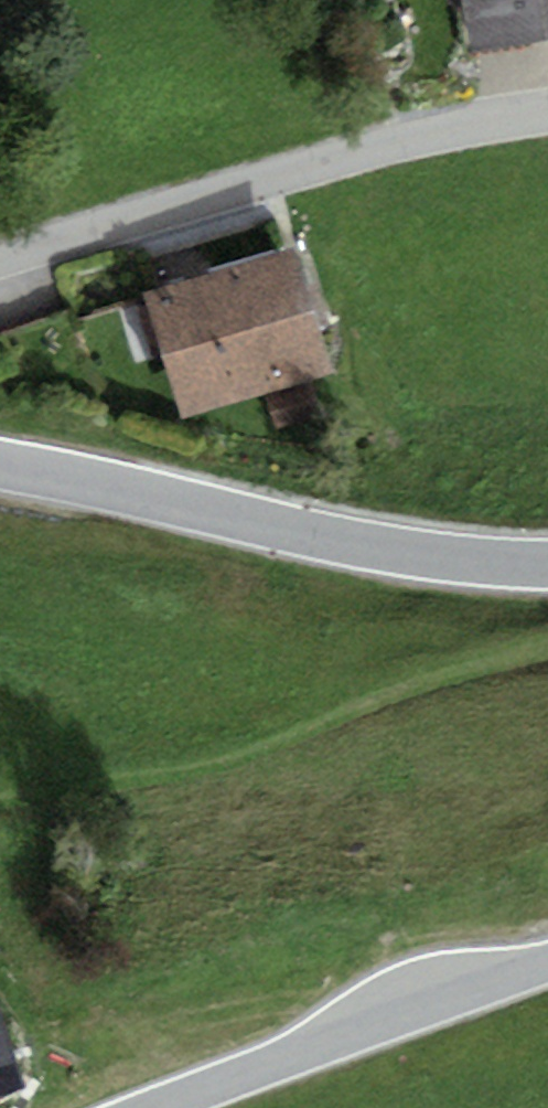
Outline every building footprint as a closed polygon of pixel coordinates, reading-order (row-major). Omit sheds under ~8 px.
[(498,53),(547,45),(547,0),(490,0),(498,53)] [(316,263),(159,307),(194,431),(351,386),(316,263)]
